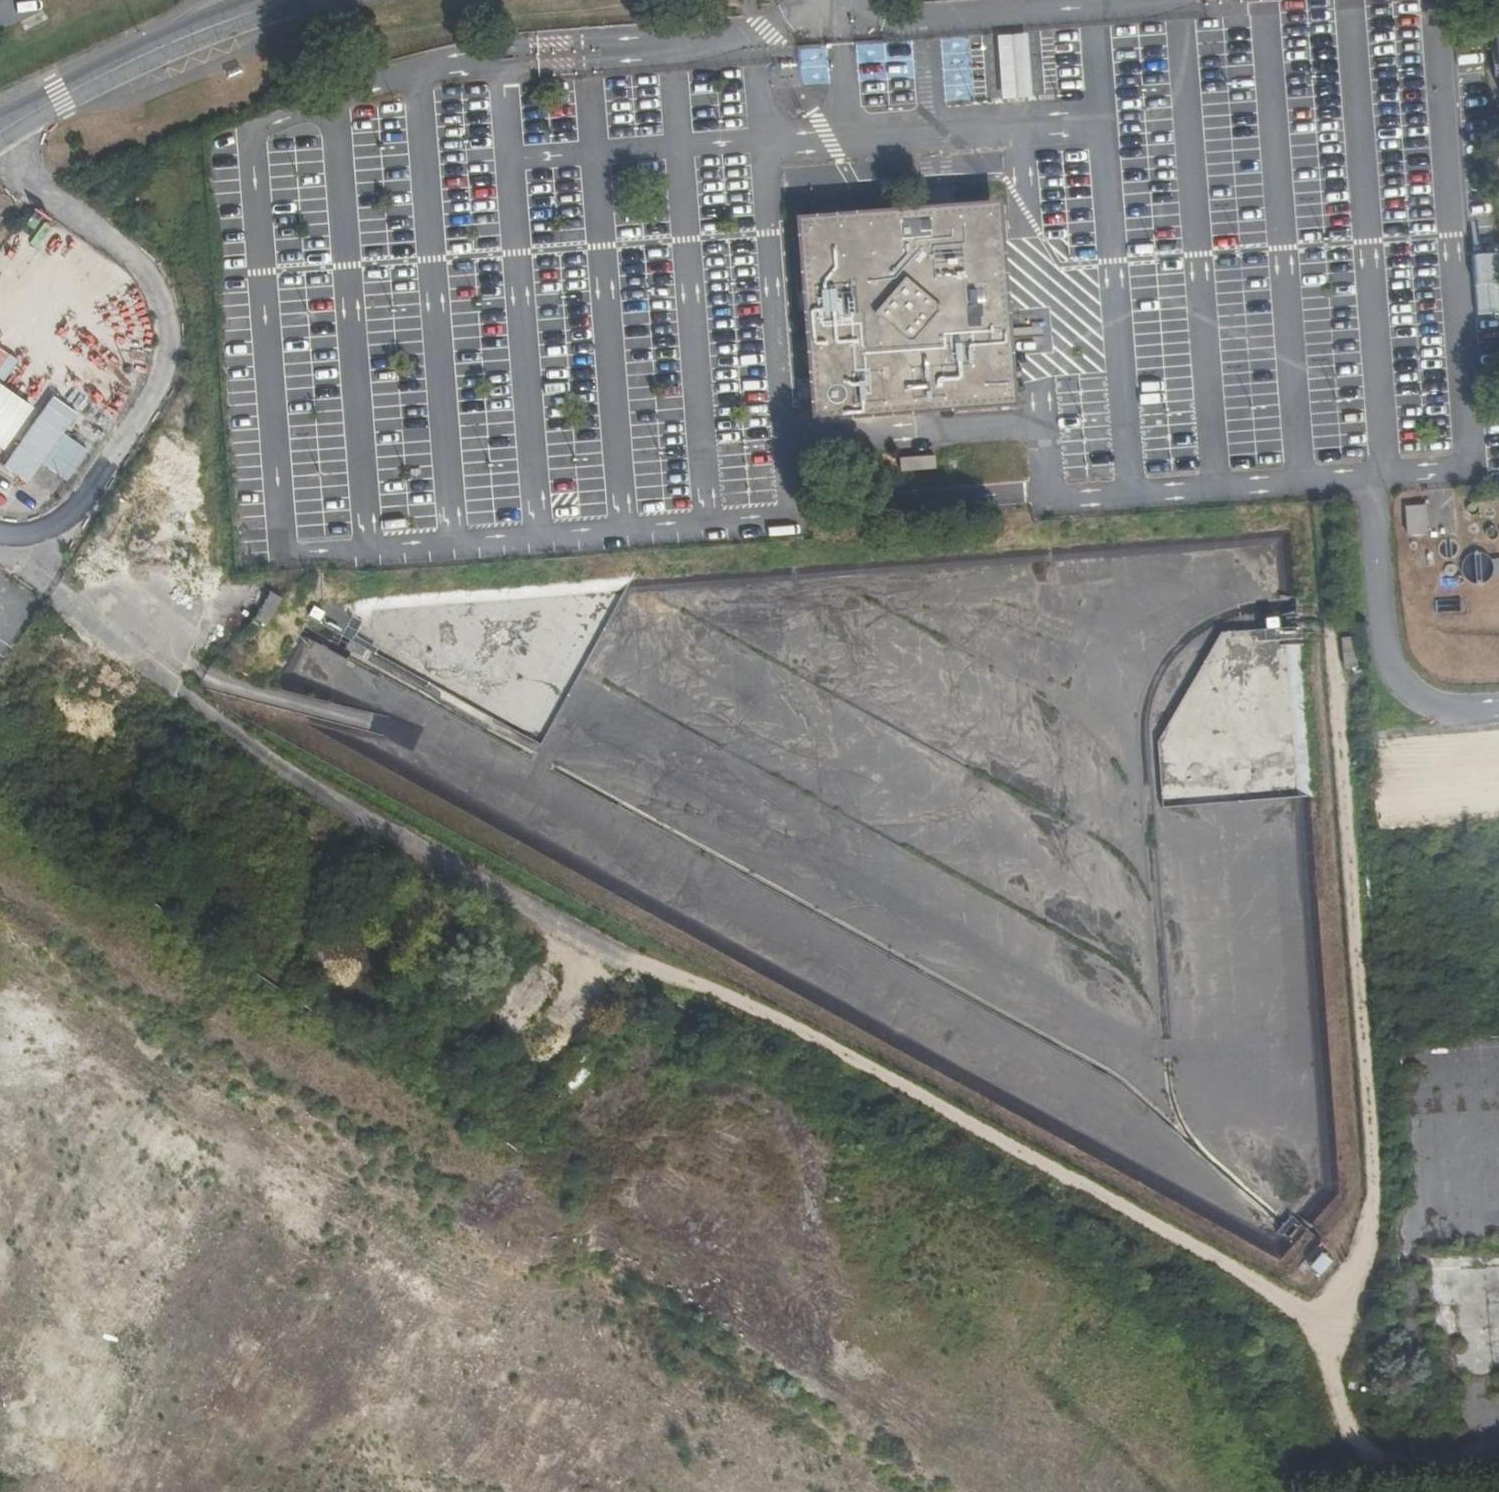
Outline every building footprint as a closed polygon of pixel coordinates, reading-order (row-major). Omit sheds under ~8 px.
[(997,36),(998,98),(1027,97),(1026,36),(997,36)] [(225,72),(228,79),(243,73),(240,66),(225,72)] [(793,215),(808,422),(1014,406),(999,200),(793,215)] [(0,375),(0,443),(9,450),(40,405),(0,375)] [(935,456),(899,458),(901,472),(936,470),(935,456)] [(1424,506),(1404,507),(1405,535),(1425,534),(1424,506)] [(1351,634),(1339,636),(1343,665),(1356,663),(1351,634)] [(1305,1266),(1320,1279),(1335,1262),(1320,1249),(1305,1266)]
